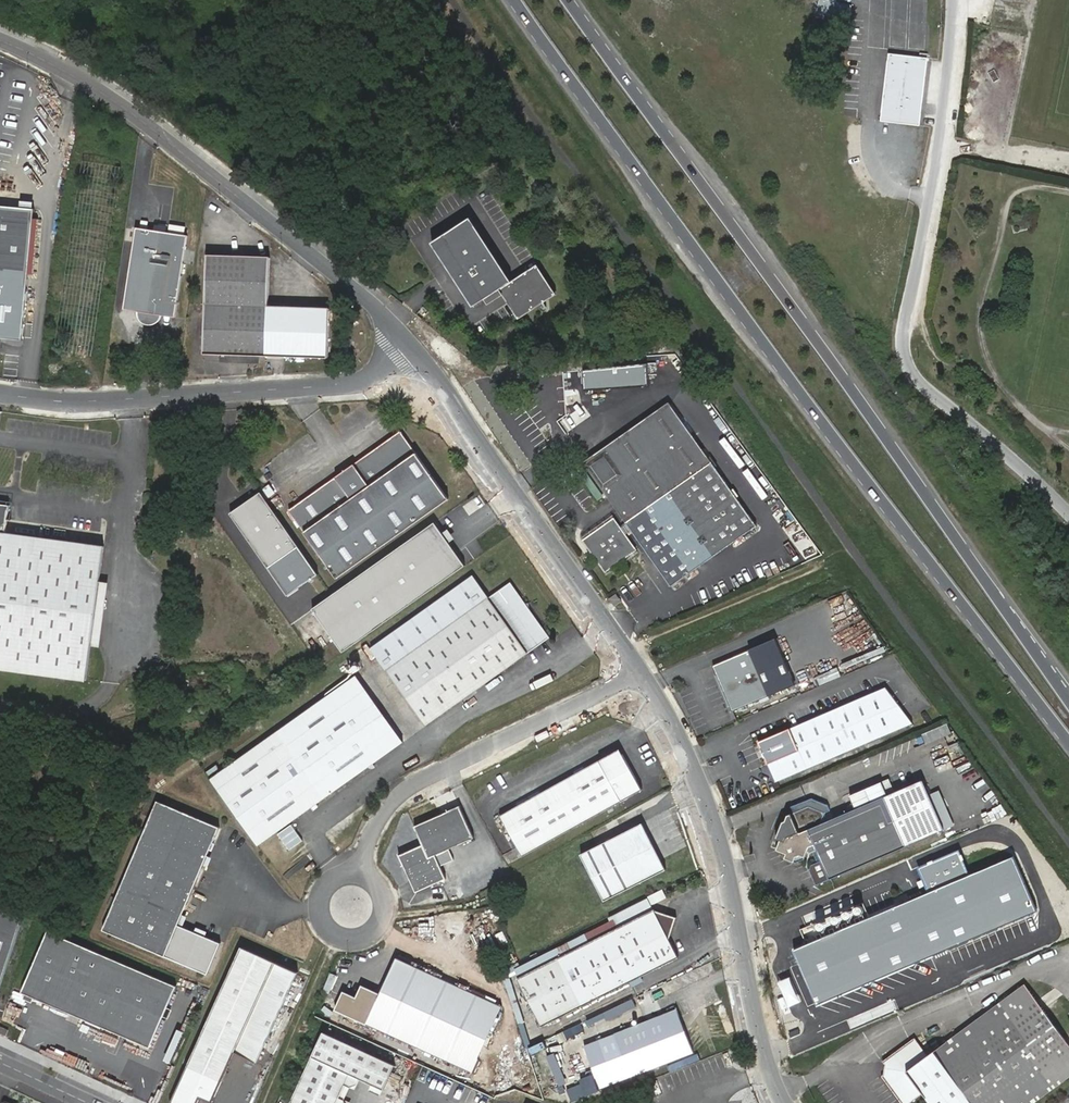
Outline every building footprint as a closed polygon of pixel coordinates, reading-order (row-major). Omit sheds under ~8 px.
[(883,121),(920,124),(925,58),(908,56),(889,54),(883,121)] [(0,205),(0,353),(2,353),(3,337),(24,339),(35,208),(0,205)] [(510,283),(470,219),(431,243),(471,307),(500,290),(518,319),(554,297),(536,267),(510,283)] [(138,225),(125,309),(138,310),(140,316),(143,321),(146,325),(150,326),(154,326),(158,323),(161,320),(164,313),(177,316),(190,234),(138,225)] [(209,253),(207,351),(328,351),(327,302),(298,302),(267,301),(268,253),(237,253),(209,253)] [(631,523),(640,536),(676,585),(761,526),(672,407),(588,465),(631,523)] [(337,574),(447,499),(402,433),(290,507),(337,574)] [(318,573),(261,489),(230,510),(287,594),(318,573)] [(81,691),(102,556),(1,541),(6,512),(0,511),(0,679),(81,691)] [(639,551),(632,541),(623,528),(618,521),(588,540),(610,572),(639,551)] [(466,566),(435,523),(313,609),(344,652),(466,566)] [(632,541),(640,536),(631,523),(623,528),(632,541)] [(552,637),(512,584),(490,599),(474,575),(372,647),(427,725),(552,637)] [(610,601),(615,609),(623,604),(617,596),(610,601)] [(776,646),(714,670),(719,683),(718,683),(730,713),(732,712),(734,718),(794,693),(776,646)] [(357,672),(343,682),(392,749),(407,739),(357,672)] [(343,682),(276,730),(325,796),(392,749),(343,682)] [(900,692),(761,749),(777,789),(917,733),(900,692)] [(276,730),(210,778),(259,845),(325,796),(276,730)] [(524,859),(645,794),(626,759),(617,758),(503,819),(524,859)] [(944,838),(923,788),(885,803),(907,854),(944,838)] [(221,828),(158,802),(104,931),(166,957),(221,828)] [(885,803),(823,829),(825,819),(809,814),(789,822),(786,830),(784,830),(775,845),(778,847),(773,855),(782,860),(781,863),(790,870),(802,865),(807,858),(812,858),(814,857),(819,868),(813,871),(811,875),(818,891),(831,885),(907,854),(885,803)] [(449,877),(439,853),(476,838),(463,807),(418,825),(426,844),(403,853),(418,890),(449,877)] [(644,827),(666,874),(647,825),(644,827)] [(607,904),(666,874),(644,827),(641,828),(626,847),(617,841),(583,858),(607,904)] [(641,828),(617,841),(626,847),(641,828)] [(817,1009),(1037,916),(1013,862),(969,880),(959,856),(918,874),(928,897),(794,953),(817,1009)] [(0,908),(0,977),(23,916),(0,908)] [(566,957),(524,978),(546,1027),(678,963),(670,944),(674,922),(654,914),(623,930),(619,923),(592,936),(562,951),(566,957)] [(175,986),(47,931),(21,992),(149,1046),(175,986)] [(246,943),(181,1082),(215,1097),(238,1048),(260,1059),(302,969),(246,943)] [(524,978),(566,957),(562,951),(520,971),(524,978)] [(471,1073),(502,1006),(399,958),(368,1025),(471,1073)] [(1068,1081),(1068,1046),(1029,989),(931,1060),(917,1040),(885,1065),(887,1067),(885,1076),(882,1078),(900,1102),(913,1102),(923,1096),(928,1102),(1038,1102),(1068,1081)] [(599,1092),(692,1056),(676,1014),(582,1050),(599,1092)] [(345,1100),(340,1098),(346,1085),(351,1087),(358,1085),(360,1080),(371,1085),(384,1090),(395,1066),(324,1032),(301,1081),(297,1094),(292,1102),(346,1102),(345,1100)] [(718,1074),(732,1069),(727,1054),(713,1058),(718,1074)] [(215,1097),(181,1082),(179,1087),(213,1102),(215,1097)] [(345,1100),(351,1087),(346,1085),(340,1098),(345,1100)] [(384,1090),(371,1085),(368,1091),(381,1096),(384,1090)]
